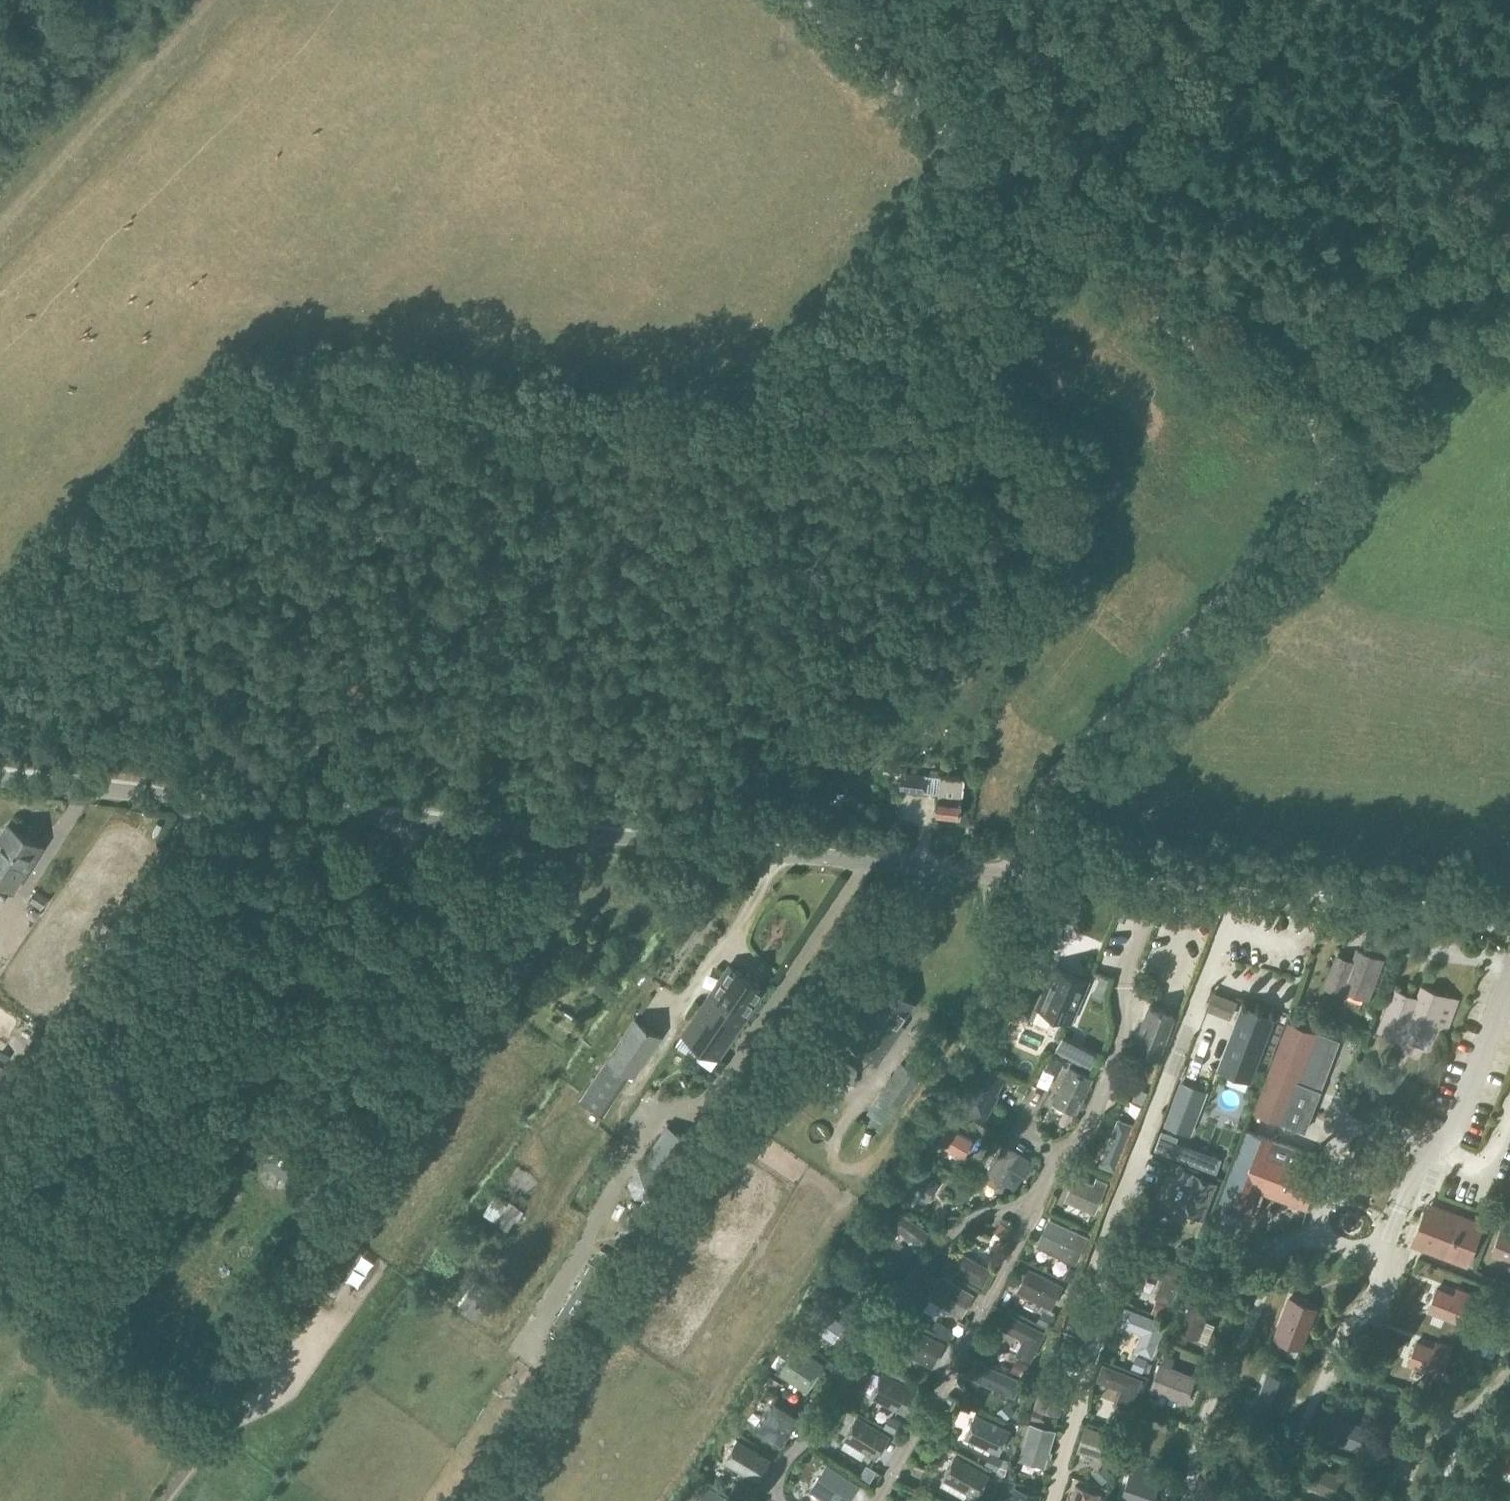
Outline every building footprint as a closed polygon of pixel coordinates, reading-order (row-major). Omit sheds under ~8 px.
[(902,773),(901,790),(924,792),(926,776),(902,773)] [(926,776),(924,792),(939,794),(937,815),(961,818),(964,786),(965,779),(957,778),(946,777),(946,778),(926,776)] [(839,791),(837,800),(842,801),(841,802),(858,806),(860,795),(844,792),(844,793),(839,791)] [(43,842),(10,822),(0,838),(0,879),(14,888),(43,842)] [(1324,985),(1344,992),(1345,988),(1366,996),(1380,957),(1357,949),(1353,959),(1336,952),(1324,985)] [(712,993),(709,991),(699,1005),(718,1018),(728,1005),(742,1014),(761,987),(731,965),(712,993)] [(1014,1010),(1029,1016),(1034,1004),(1070,1020),(1072,1015),(1074,1016),(1075,1015),(1073,1015),(1089,980),(1055,966),(1045,989),(1027,981),(1014,1010)] [(873,1003),(868,1000),(844,1035),(879,1060),(903,1025),(899,1022),(914,1000),(887,983),(873,1003)] [(1394,986),(1377,1029),(1403,1039),(1408,1025),(1431,1035),(1436,1023),(1445,1026),(1455,1001),(1443,996),(1444,993),(1421,984),(1416,995),(1394,986)] [(1213,989),(1206,1008),(1232,1018),(1240,1000),(1213,989)] [(1249,1077),(1273,1013),(1243,1001),(1219,1065),(1249,1077)] [(1176,1013),(1151,1003),(1135,1044),(1160,1053),(1176,1013)] [(718,1018),(699,1005),(681,1032),(718,1057),(745,1017),(742,1014),(728,1005),(718,1018)] [(589,1085),(591,1086),(583,1099),(605,1114),(616,1097),(608,1092),(606,1095),(604,1094),(609,1086),(612,1088),(625,1070),(634,1076),(660,1036),(634,1018),(589,1085)] [(1287,1019),(1253,1108),(1303,1128),(1337,1038),(1287,1019)] [(1086,1043),(1077,1060),(1092,1067),(1100,1050),(1086,1043)] [(902,1062),(868,1112),(873,1115),(886,1123),(888,1124),(935,1056),(919,1045),(905,1064),(902,1062)] [(777,1092),(771,1088),(746,1125),(758,1132),(764,1137),(767,1132),(816,1061),(812,1058),(804,1053),(777,1092)] [(846,1056),(831,1062),(830,1080),(843,1089),(859,1083),(860,1065),(846,1056)] [(1361,1063),(1349,1067),(1357,1092),(1369,1088),(1372,1100),(1384,1096),(1371,1056),(1360,1060),(1361,1063)] [(1,1088),(11,1073),(3,1067),(3,1066),(0,1064),(0,1087),(1,1088)] [(982,1067),(969,1092),(961,1107),(988,1122),(1005,1091),(1000,1088),(1005,1080),(982,1067)] [(1070,1067),(1054,1100),(1076,1111),(1092,1078),(1070,1067)] [(1183,1080),(1169,1117),(1195,1127),(1209,1090),(1183,1080)] [(686,1134),(698,1144),(719,1116),(706,1107),(686,1134)] [(873,1115),(868,1123),(881,1132),(886,1123),(873,1115)] [(1133,1124),(1119,1119),(1101,1163),(1115,1168),(1133,1124)] [(667,1126),(646,1156),(672,1174),(693,1144),(667,1126)] [(948,1126),(939,1142),(964,1156),(973,1140),(948,1126)] [(1246,1128),(1218,1202),(1246,1212),(1260,1177),(1302,1193),(1311,1170),(1307,1169),(1313,1153),(1274,1139),(1246,1128)] [(1162,1129),(1155,1149),(1171,1155),(1179,1136),(1162,1129)] [(1034,1162),(1005,1144),(984,1178),(997,1186),(1011,1166),(1025,1175),(1034,1162)] [(1208,1152),(1202,1167),(1217,1173),(1222,1158),(1208,1152)] [(639,1168),(629,1181),(637,1196),(653,1197),(663,1184),(655,1169),(639,1168)] [(918,1170),(907,1187),(899,1181),(890,1193),(911,1207),(919,1195),(927,1200),(939,1183),(918,1170)] [(1195,1170),(1179,1207),(1202,1216),(1218,1180),(1195,1170)] [(1094,1184),(1077,1177),(1067,1199),(1095,1212),(1108,1182),(1097,1177),(1094,1184)] [(486,1213),(509,1228),(516,1217),(521,1220),(526,1212),(513,1203),(510,1208),(496,1198),(486,1213)] [(877,1234),(889,1243),(899,1228),(920,1243),(929,1231),(896,1208),(877,1234)] [(1428,1230),(1418,1226),(1412,1240),(1465,1260),(1480,1220),(1456,1211),(1454,1217),(1435,1210),(1428,1230)] [(1051,1218),(1038,1245),(1076,1263),(1089,1236),(1051,1218)] [(1504,1222),(1492,1253),(1509,1260),(1509,1225),(1504,1222)] [(1198,1244),(1195,1253),(1193,1257),(1223,1269),(1228,1258),(1217,1253),(1221,1245),(1207,1240),(1206,1242),(1204,1240),(1202,1246),(1198,1244)] [(946,1262),(983,1282),(991,1268),(954,1248),(946,1262)] [(1144,1250),(1137,1267),(1163,1278),(1155,1297),(1172,1304),(1187,1268),(1144,1250)] [(592,1338),(615,1304),(609,1301),(616,1291),(603,1283),(609,1273),(600,1267),(580,1296),(589,1302),(574,1325),(592,1338)] [(1030,1268),(1019,1290),(1051,1307),(1063,1285),(1030,1268)] [(974,1292),(942,1275),(930,1297),(962,1314),(974,1292)] [(1455,1292),(1437,1286),(1428,1311),(1463,1324),(1474,1294),(1457,1287),(1455,1292)] [(1289,1297),(1274,1338),(1303,1348),(1318,1308),(1289,1297)] [(1173,1329),(1171,1334),(1187,1340),(1189,1335),(1190,1333),(1199,1336),(1205,1320),(1210,1308),(1185,1299),(1173,1329)] [(1121,1323),(1143,1332),(1137,1348),(1152,1354),(1164,1323),(1126,1308),(1121,1323)] [(824,1310),(813,1327),(833,1340),(845,1323),(824,1310)] [(1002,1326),(1025,1338),(1017,1354),(1030,1361),(1045,1332),(1009,1313),(1002,1326)] [(901,1348),(933,1364),(944,1343),(912,1326),(901,1348)] [(1435,1341),(1433,1346),(1416,1340),(1407,1365),(1440,1377),(1451,1347),(1435,1341)] [(794,1345),(778,1369),(807,1388),(823,1364),(794,1345)] [(977,1360),(971,1375),(1015,1395),(1021,1381),(977,1360)] [(1161,1362),(1150,1389),(1186,1403),(1196,1375),(1161,1362)] [(1098,1379),(1123,1388),(1117,1404),(1130,1409),(1142,1378),(1104,1364),(1098,1379)] [(1270,1370),(1258,1407),(1283,1415),(1295,1378),(1270,1370)] [(1045,1371),(1035,1405),(1060,1413),(1070,1379),(1045,1371)] [(916,1389),(883,1373),(873,1395),(905,1411),(916,1389)] [(776,1398),(757,1426),(782,1442),(800,1413),(776,1398)] [(1012,1431),(978,1415),(967,1438),(1001,1454),(1012,1431)] [(845,1437),(877,1456),(889,1435),(858,1416),(845,1437)] [(1332,1439),(1357,1450),(1366,1428),(1341,1418),(1332,1439)] [(1056,1429),(1030,1421),(1019,1458),(1045,1466),(1048,1456),(1051,1456),(1052,1451),(1050,1451),(1056,1429)] [(1122,1437),(1087,1426),(1080,1450),(1115,1461),(1122,1437)] [(1241,1434),(1230,1464),(1254,1474),(1265,1444),(1241,1434)] [(1381,1466),(1406,1477),(1419,1447),(1394,1436),(1381,1466)] [(738,1439),(726,1460),(757,1479),(770,1458),(738,1439)] [(988,1474),(956,1456),(944,1477),(976,1495),(988,1474)] [(1121,1496),(1134,1500),(1153,1500),(1162,1476),(1146,1470),(1147,1465),(1133,1460),(1131,1465),(1121,1496)] [(812,1490),(828,1500),(847,1500),(859,1484),(829,1464),(812,1490)] [(1323,1465),(1315,1486),(1344,1498),(1349,1485),(1357,1488),(1363,1474),(1355,1471),(1354,1474),(1344,1470),(1342,1473),(1323,1465)] [(1079,1484),(1073,1500),(1102,1500),(1105,1492),(1079,1484)] [(698,1500),(735,1500),(708,1485),(698,1500)] [(1010,1500),(1040,1500),(1042,1495),(1036,1493),(1038,1488),(1029,1485),(1028,1490),(1015,1486),(1010,1500)]
